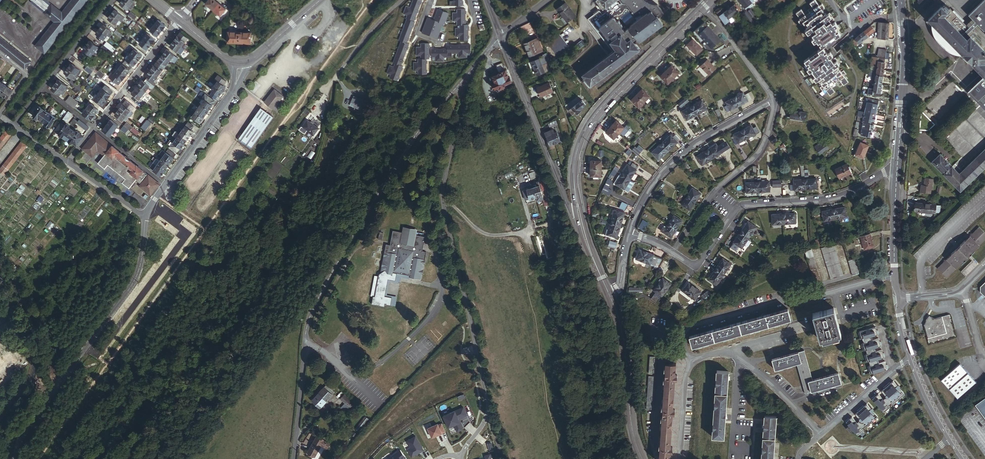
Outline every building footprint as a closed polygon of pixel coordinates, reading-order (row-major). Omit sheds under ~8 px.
[(28,5),(53,24),(34,48),(43,56),(88,0),(72,0),(62,13),(46,0),(32,0),(28,5)] [(131,7),(122,0),(119,4),(127,10),(127,9),(128,10),(131,7)] [(218,3),(214,0),(209,0),(206,5),(213,10),(218,3)] [(281,4),(291,13),(302,0),(275,0),(273,3),(278,7),(281,4)] [(658,19),(664,14),(658,7),(653,6),(650,5),(648,4),(645,6),(641,0),(626,0),(626,1),(619,6),(617,3),(617,4),(611,8),(610,6),(605,10),(607,12),(602,16),(599,12),(588,21),(612,53),(631,39),(634,43),(637,40),(640,44),(663,25),(658,19)] [(618,0),(597,0),(596,1),(600,8),(602,9),(603,11),(605,9),(605,10),(610,6),(611,8),(617,4),(615,2),(618,0)] [(739,0),(747,12),(754,7),(752,4),(758,0),(739,0)] [(967,15),(976,24),(979,27),(983,31),(984,29),(984,0),(983,0),(967,15)] [(835,25),(833,23),(836,20),(832,14),(828,17),(824,11),(827,9),(824,5),(822,7),(817,1),(812,4),(815,7),(806,13),(804,10),(799,14),(803,20),(801,22),(803,26),(806,24),(810,30),(807,32),(811,38),(814,36),(816,38),(814,40),(816,44),(819,42),(824,49),(825,48),(842,36),(837,29),(839,27),(837,24),(835,25)] [(226,9),(218,3),(213,10),(220,16),(226,9)] [(575,17),(565,4),(557,10),(567,23),(575,17)] [(416,15),(418,8),(411,5),(408,12),(416,15)] [(733,17),(741,11),(738,7),(737,8),(735,5),(724,13),(722,10),(717,13),(725,24),(730,21),(732,24),(736,21),(733,17)] [(970,36),(974,33),(971,30),(950,8),(947,12),(941,6),(929,19),(935,25),(935,28),(935,31),(936,34),(937,38),(940,41),(946,47),(948,49),(950,50),(955,52),(960,54),(962,53),(968,60),(984,77),(979,83),(977,85),(976,86),(976,88),(976,90),(976,91),(977,93),(978,93),(979,94),(980,95),(982,95),(984,95),(984,96),(984,51),(970,36)] [(443,25),(448,14),(438,10),(433,21),(442,24),(443,25)] [(465,18),(465,10),(457,10),(456,18),(465,18)] [(481,10),(473,12),(476,26),(485,24),(481,10)] [(120,18),(121,17),(114,11),(110,15),(119,22),(121,19),(120,18)] [(133,21),(136,17),(130,12),(127,16),(133,21)] [(413,22),(416,15),(408,12),(406,19),(407,19),(413,22)] [(757,26),(747,12),(742,15),(753,29),(757,26)] [(119,22),(110,15),(107,19),(115,25),(115,24),(116,25),(119,22)] [(436,39),(442,24),(433,21),(427,18),(421,33),(436,39)] [(410,33),(414,22),(413,22),(407,19),(402,30),(410,33)] [(164,27),(157,21),(155,23),(152,21),(151,23),(152,24),(161,31),(164,27)] [(889,31),(890,23),(879,22),(879,30),(889,31)] [(536,35),(531,23),(522,27),(527,39),(536,35)] [(705,42),(714,34),(704,23),(695,31),(705,42)] [(161,31),(152,24),(151,26),(152,27),(149,30),(157,36),(161,31)] [(979,27),(976,24),(971,30),(974,33),(979,27)] [(108,33),(109,31),(102,25),(98,30),(107,37),(109,34),(108,33)] [(467,34),(467,26),(464,26),(459,26),(459,33),(467,34)] [(859,44),(875,31),(871,26),(852,41),(856,45),(858,43),(859,44)] [(107,37),(98,30),(95,34),(103,40),(104,38),(105,39),(107,37)] [(406,44),(410,33),(402,30),(398,41),(400,42),(406,44)] [(888,40),(889,31),(879,30),(878,39),(888,40)] [(238,43),(239,32),(227,31),(227,43),(238,43)] [(251,44),(251,33),(239,32),(238,43),(251,44)] [(153,41),(143,33),(139,38),(140,39),(149,46),(153,41)] [(187,39),(179,33),(177,37),(184,43),(187,39)] [(467,42),(467,34),(459,33),(459,41),(467,42)] [(724,45),(714,34),(705,42),(711,49),(715,50),(724,45)] [(184,43),(177,37),(173,42),(181,48),(182,47),(181,46),(184,43)] [(24,70),(29,63),(0,39),(0,50),(24,70)] [(149,46),(140,39),(139,40),(140,41),(137,44),(145,51),(149,46)] [(543,52),(542,49),(536,51),(533,44),(539,42),(538,39),(524,44),(529,57),(543,52)] [(564,53),(554,39),(548,43),(558,57),(564,53)] [(589,90),(641,49),(637,43),(635,45),(634,43),(631,39),(612,53),(582,76),(587,82),(585,84),(589,90)] [(703,50),(693,40),(687,46),(697,56),(703,50)] [(96,48),(96,47),(89,42),(86,45),(94,52),(97,49),(96,48)] [(181,48),(173,42),(169,46),(180,54),(181,52),(178,50),(179,48),(180,50),(181,48)] [(404,56),(408,45),(406,44),(400,42),(396,52),(404,56)] [(542,49),(539,42),(533,44),(536,51),(542,49)] [(112,48),(105,43),(102,46),(109,52),(112,48)] [(428,52),(428,44),(420,44),(420,52),(428,52)] [(94,52),(86,45),(82,50),(90,56),(91,55),(92,56),(94,52)] [(461,54),(462,46),(454,46),(453,54),(461,54)] [(469,54),(469,47),(462,46),(461,54),(469,54)] [(838,67),(841,65),(837,58),(833,61),(832,59),(835,57),(832,53),(829,55),(825,48),(824,49),(821,51),(820,49),(815,53),(816,54),(806,61),(811,68),(808,70),(811,73),(813,71),(815,74),(812,76),(817,82),(820,80),(824,86),(821,88),(824,91),(826,89),(831,96),(836,92),(832,86),(840,80),(844,86),(849,82),(845,77),(848,75),(845,71),(842,73),(838,67)] [(886,53),(887,51),(879,49),(877,56),(885,58),(886,53)] [(137,61),(141,56),(133,50),(130,53),(129,53),(128,54),(137,61)] [(172,57),(173,56),(166,50),(162,55),(171,62),(172,60),(171,59),(172,57)] [(446,54),(446,50),(438,50),(438,58),(446,58),(446,54)] [(399,66),(404,56),(396,52),(392,63),(394,64),(399,66)] [(428,60),(428,52),(420,52),(419,59),(425,60),(428,60)] [(128,54),(127,53),(126,54),(128,56),(126,60),(133,66),(137,61),(128,54)] [(171,62),(162,55),(158,59),(166,65),(168,62),(170,63),(171,62)] [(884,70),(885,59),(876,57),(876,61),(878,61),(877,66),(877,69),(884,70)] [(545,65),(542,58),(531,63),(534,69),(545,65)] [(163,69),(166,65),(158,59),(156,63),(163,69)] [(133,66),(126,60),(123,63),(131,69),(133,66)] [(708,75),(715,69),(707,60),(701,66),(708,75)] [(131,69),(123,63),(121,65),(129,71),(131,69)] [(78,70),(70,64),(67,69),(75,76),(78,73),(77,72),(78,70)] [(94,69),(88,64),(86,67),(92,72),(94,69)] [(398,74),(401,67),(399,66),(394,64),(391,71),(398,74)] [(536,76),(549,71),(546,64),(545,65),(534,69),(536,76)] [(129,71),(121,65),(118,69),(117,68),(116,69),(125,76),(129,71)] [(160,72),(153,66),(149,71),(158,78),(159,77),(157,75),(160,72)] [(679,74),(672,66),(666,72),(673,79),(679,74)] [(424,75),(425,67),(417,67),(417,75),(424,75)] [(75,76),(67,69),(64,73),(71,79),(72,78),(73,79),(75,76)] [(125,76),(116,69),(115,70),(116,71),(113,75),(121,80),(125,76)] [(883,77),(884,70),(877,69),(874,69),(873,74),(871,73),(871,75),(883,77)] [(100,79),(103,74),(98,70),(94,74),(100,79)] [(158,78),(149,71),(145,75),(148,77),(153,81),(155,78),(157,79),(158,78)] [(395,82),(398,74),(391,71),(388,79),(395,82)] [(511,83),(506,71),(499,74),(499,75),(489,78),(494,90),(499,88),(499,91),(505,88),(504,86),(511,83)] [(673,79),(666,72),(660,77),(667,84),(673,79)] [(113,75),(111,73),(108,77),(117,85),(121,80),(113,75)] [(882,85),(883,77),(871,75),(870,77),(871,78),(871,79),(872,79),(872,83),(875,84),(882,85)] [(153,86),(155,83),(153,81),(148,77),(145,80),(152,85),(153,86)] [(225,83),(218,77),(215,81),(216,82),(217,83),(223,87),(225,83)] [(969,91),(984,108),(984,96),(984,95),(982,95),(980,95),(979,94),(978,93),(977,93),(976,91),(976,90),(976,88),(976,86),(977,85),(979,83),(984,77),(969,91)] [(65,86),(57,80),(54,85),(63,92),(65,89),(64,87),(65,86)] [(149,87),(143,83),(141,81),(137,85),(146,92),(147,91),(146,90),(147,88),(149,87)] [(222,92),(225,88),(223,87),(217,83),(215,86),(214,85),(213,85),(222,92)] [(552,92),(548,84),(537,89),(541,98),(552,92)] [(880,96),(882,85),(875,84),(874,90),(869,89),(868,94),(880,96)] [(63,92),(54,85),(51,89),(58,94),(59,93),(60,95),(63,92)] [(145,94),(146,92),(137,85),(133,90),(141,96),(144,93),(145,94)] [(222,92),(213,85),(212,87),(213,88),(211,91),(219,97),(222,92)] [(12,91),(7,88),(6,87),(0,95),(6,99),(12,91)] [(111,93),(104,87),(102,89),(109,95),(111,93)] [(109,95),(102,89),(99,92),(98,92),(97,93),(106,100),(109,95)] [(141,96),(133,90),(131,94),(140,101),(142,98),(141,96)] [(267,99),(264,103),(273,110),(276,106),(278,103),(280,105),(283,102),(281,99),(283,97),(274,90),(267,99)] [(649,97),(642,90),(637,96),(644,103),(649,97)] [(102,105),(106,100),(97,93),(96,94),(97,95),(94,99),(102,105)] [(752,99),(748,94),(745,96),(743,93),(734,98),(739,107),(747,102),(748,101),(752,99)] [(215,102),(206,95),(203,99),(204,100),(212,106),(215,102)] [(638,108),(644,103),(637,96),(631,101),(638,108)] [(69,106),(73,101),(69,97),(64,103),(69,106)] [(681,107),(689,102),(686,98),(679,104),(681,107)] [(739,107),(734,98),(726,103),(727,106),(724,108),(727,113),(730,111),(731,111),(739,107)] [(878,105),(879,101),(869,99),(869,100),(868,100),(866,107),(877,110),(879,105),(878,105)] [(212,106),(204,100),(202,103),(201,103),(200,104),(209,110),(212,106)] [(73,109),(77,104),(73,101),(69,106),(73,109)] [(129,111),(132,107),(125,101),(118,110),(126,117),(127,116),(128,117),(131,113),(129,111)] [(580,110),(585,106),(581,101),(571,109),(575,114),(576,115),(581,112),(580,110)] [(707,110),(702,101),(692,106),(697,115),(707,110)] [(97,110),(90,104),(86,108),(85,107),(84,108),(93,116),(97,110)] [(209,110),(200,104),(199,105),(200,106),(198,108),(206,114),(209,110)] [(697,115),(692,106),(682,112),(687,121),(697,115)] [(41,120),(46,112),(38,107),(32,116),(37,119),(38,118),(41,120)] [(876,115),(877,110),(866,107),(864,112),(876,115)] [(93,116),(84,108),(83,110),(84,111),(82,114),(90,120),(93,116)] [(206,114),(198,108),(196,111),(195,110),(194,111),(203,118),(206,114)] [(238,140),(251,149),(273,117),(261,108),(238,140)] [(126,117),(118,110),(114,115),(121,121),(122,120),(124,117),(125,118),(126,117)] [(65,121),(70,114),(67,111),(62,119),(65,121)] [(200,122),(203,118),(194,111),(193,113),(194,114),(192,116),(200,122)] [(804,121),(805,113),(792,111),(791,118),(804,121)] [(875,119),(876,115),(864,112),(862,112),(860,111),(859,111),(858,115),(859,115),(861,116),(864,116),(875,119)] [(49,127),(55,118),(46,112),(41,120),(44,123),(44,124),(49,127)] [(88,128),(78,120),(77,122),(75,123),(85,131),(88,128)] [(109,136),(117,126),(110,120),(102,130),(109,136)] [(142,128),(146,131),(152,124),(147,120),(142,128)] [(318,129),(307,121),(302,128),(307,131),(313,136),(318,129)] [(619,134),(625,128),(617,121),(612,127),(619,134)] [(132,128),(125,122),(122,126),(129,132),(132,128)] [(872,131),(874,124),(864,122),(862,128),(872,131)] [(65,139),(71,130),(68,128),(69,126),(65,124),(64,126),(59,123),(54,131),(65,139)] [(126,136),(129,132),(122,126),(119,130),(126,136)] [(193,132),(191,130),(185,126),(182,130),(181,129),(181,130),(190,136),(193,132)] [(753,129),(751,126),(742,131),(747,139),(756,135),(753,129)] [(614,140),(619,134),(612,127),(606,133),(614,140)] [(872,132),(872,131),(862,128),(861,134),(871,137),(872,132)] [(75,146),(83,136),(79,134),(79,133),(76,131),(75,132),(71,130),(65,139),(75,146)] [(190,136),(181,130),(180,131),(181,132),(179,135),(186,140),(190,136)] [(11,135),(5,131),(0,138),(0,149),(11,135)] [(523,145),(518,131),(512,133),(517,147),(523,145)] [(559,142),(556,134),(554,135),(552,131),(549,132),(553,142),(554,144),(559,142)] [(747,139),(742,131),(734,135),(736,138),(739,144),(747,139)] [(553,142),(549,132),(546,134),(548,137),(546,138),(549,146),(554,144),(553,142)] [(103,156),(111,146),(94,133),(81,149),(91,157),(97,151),(103,156)] [(186,140),(179,135),(177,137),(175,136),(174,138),(183,144),(186,140)] [(668,152),(678,142),(677,142),(672,137),(670,135),(661,144),(668,152)] [(183,144),(174,138),(173,139),(175,140),(172,143),(179,148),(180,149),(183,144)] [(25,146),(20,142),(0,168),(0,179),(25,146)] [(821,155),(828,149),(823,142),(815,148),(821,155)] [(863,159),(868,145),(861,142),(855,155),(863,159)] [(176,152),(179,148),(172,143),(169,147),(176,152)] [(712,159),(728,149),(725,143),(718,147),(716,145),(707,151),(712,159)] [(659,160),(668,152),(661,144),(652,153),(659,160)] [(142,171),(111,146),(103,156),(97,163),(104,169),(108,165),(125,179),(122,183),(128,188),(134,181),(142,171)] [(641,153),(634,147),(632,151),(638,156),(641,153)] [(961,192),(984,168),(984,149),(960,174),(940,154),(932,163),(961,192)] [(173,159),(162,150),(159,155),(161,156),(170,163),(173,159)] [(712,159),(707,151),(697,157),(702,166),(712,159)] [(170,163),(161,156),(160,158),(161,158),(159,161),(167,167),(170,163)] [(167,167),(159,161),(157,164),(155,164),(154,165),(163,171),(167,167)] [(602,169),(602,162),(591,161),(591,169),(602,169)] [(630,180),(639,167),(633,163),(631,167),(628,165),(622,175),(630,180)] [(163,171),(154,165),(154,166),(155,167),(153,170),(160,176),(163,171)] [(853,173),(849,166),(836,171),(840,179),(853,173)] [(601,177),(602,169),(591,169),(591,177),(601,177)] [(538,177),(536,170),(530,172),(531,179),(538,177)] [(159,185),(142,171),(134,181),(140,185),(138,187),(150,196),(159,185)] [(614,184),(624,190),(630,180),(622,175),(619,179),(618,178),(614,184)] [(817,189),(816,178),(805,179),(806,190),(817,189)] [(931,194),(933,180),(926,178),(925,185),(922,185),(920,192),(931,194)] [(806,190),(805,179),(794,180),(794,185),(790,185),(791,191),(806,190)] [(770,192),(769,182),(758,183),(758,192),(770,192)] [(606,183),(602,192),(609,196),(612,191),(608,189),(610,185),(606,183)] [(758,192),(758,183),(746,183),(747,193),(758,192)] [(542,196),(540,186),(534,188),(536,197),(542,196)] [(536,197),(534,188),(528,189),(530,199),(536,197)] [(695,202),(700,194),(692,189),(687,196),(695,202)] [(689,210),(695,202),(687,196),(682,205),(689,210)] [(935,214),(936,205),(916,203),(915,212),(935,214)] [(846,217),(845,207),(834,209),(835,219),(846,217)] [(835,219),(834,209),(822,211),(824,221),(835,219)] [(620,226),(624,213),(614,210),(613,214),(611,222),(620,226)] [(795,224),(795,213),(783,214),(784,224),(795,224)] [(784,224),(783,214),(772,215),(773,225),(784,224)] [(676,229),(682,221),(674,216),(668,224),(676,229)] [(644,230),(648,222),(642,219),(638,227),(644,230)] [(749,238),(756,227),(748,221),(740,232),(749,238)] [(616,238),(620,226),(611,222),(607,235),(616,238)] [(670,237),(676,229),(668,224),(666,228),(663,232),(670,237)] [(984,241),(984,234),(979,228),(965,242),(964,242),(960,247),(956,251),(955,251),(951,256),(937,270),(947,279),(961,266),(966,262),(965,261),(968,258),(970,256),(971,257),(975,252),(974,252),(984,241)] [(425,262),(427,253),(423,252),(426,237),(416,235),(417,232),(403,230),(402,233),(393,231),(390,246),(386,245),(384,253),(388,254),(385,271),(387,274),(392,275),(392,273),(397,274),(410,276),(410,279),(414,279),(417,277),(421,261),(425,262)] [(741,249),(749,238),(740,232),(733,243),(741,249)] [(874,247),(870,234),(861,236),(865,250),(874,247)] [(562,250),(558,235),(554,236),(559,251),(562,250)] [(843,276),(834,244),(822,247),(831,279),(843,276)] [(653,256),(639,250),(635,259),(649,265),(653,256)] [(821,282),(812,250),(805,252),(815,284),(821,282)] [(654,267),(658,258),(653,256),(649,265),(654,267)] [(723,275),(730,264),(722,259),(715,269),(723,275)] [(859,274),(855,259),(849,261),(852,276),(859,274)] [(542,269),(555,265),(553,260),(541,264),(542,269)] [(421,281),(425,262),(421,261),(417,277),(414,279),(421,281)] [(716,285),(723,275),(715,269),(708,280),(716,285)] [(384,297),(388,280),(395,281),(396,277),(397,274),(392,273),(392,275),(387,274),(385,271),(382,273),(379,275),(379,277),(375,297),(373,297),(371,305),(384,308),(385,305),(390,306),(392,298),(384,297)] [(375,297),(379,277),(374,277),(370,296),(373,297),(375,297)] [(399,284),(400,278),(396,277),(395,281),(388,280),(384,297),(392,298),(390,306),(395,307),(397,298),(386,295),(389,282),(399,284)] [(662,297),(671,285),(662,278),(653,291),(662,297)] [(695,300),(701,292),(688,283),(682,291),(695,300)] [(706,302),(712,296),(708,291),(702,297),(706,302)] [(841,334),(834,308),(813,314),(820,340),(841,334)] [(692,347),(791,320),(788,309),(689,336),(692,347)] [(953,333),(949,316),(943,318),(942,318),(946,335),(953,333)] [(946,335),(942,318),(935,320),(931,318),(929,321),(927,320),(924,326),(927,340),(946,335)] [(878,334),(877,330),(876,331),(874,327),(858,331),(860,339),(861,339),(862,343),(861,343),(863,351),(865,350),(866,354),(864,355),(867,362),(868,362),(869,366),(868,366),(870,374),(887,369),(886,365),(885,365),(884,362),(876,364),(876,363),(875,363),(875,362),(875,361),(875,360),(884,357),(883,354),(882,354),(881,350),(873,352),(873,351),(872,351),(872,350),(872,348),(881,346),(880,342),(879,342),(878,339),(870,341),(870,339),(869,340),(869,338),(869,337),(878,334)] [(955,339),(953,333),(946,335),(927,340),(928,345),(955,339)] [(807,361),(804,351),(798,352),(801,363),(807,361)] [(801,363),(798,352),(772,359),(775,370),(796,364),(801,363)] [(655,373),(656,357),(649,356),(648,373),(655,373)] [(724,438),(728,372),(729,372),(730,363),(709,361),(705,362),(704,370),(716,371),(712,437),(724,438)] [(812,380),(807,361),(801,363),(796,364),(805,394),(815,391),(812,380)] [(675,363),(665,363),(659,458),(669,458),(669,452),(669,447),(672,414),(672,409),(674,379),(674,374),(675,363)] [(976,383),(959,364),(940,380),(956,399),(976,383)] [(841,384),(838,373),(812,380),(815,391),(841,384)] [(652,411),(655,377),(647,377),(645,410),(652,411)] [(891,405),(903,394),(892,381),(889,384),(888,383),(882,388),(883,389),(880,392),(885,398),(884,399),(883,400),(882,401),(877,394),(874,397),(873,396),(870,399),(882,412),(888,407),(887,406),(890,404),(891,405)] [(334,393),(326,386),(324,388),(332,395),(334,393)] [(320,408),(332,395),(324,388),(312,401),(320,408)] [(353,403),(344,395),(340,399),(345,403),(349,407),(353,403)] [(975,403),(973,405),(984,422),(984,396),(975,403)] [(349,407),(345,403),(341,408),(346,412),(349,407)] [(865,427),(877,417),(865,404),(863,407),(862,406),(856,411),(857,412),(854,414),(859,421),(858,422),(858,421),(857,422),(856,423),(851,417),(848,419),(847,419),(844,421),(848,426),(852,431),(856,435),(862,430),(861,429),(864,426),(865,427)] [(463,429),(458,418),(467,415),(463,407),(443,415),(448,427),(454,424),(457,431),(463,429)] [(776,416),(764,416),(761,458),(773,458),(776,416)] [(363,427),(368,419),(365,417),(359,424),(363,427)] [(437,423),(428,428),(432,437),(438,434),(438,435),(442,434),(441,433),(445,431),(442,423),(438,425),(437,423)] [(415,436),(407,441),(411,448),(407,449),(411,457),(423,450),(415,436)] [(315,457),(321,447),(324,449),(327,444),(316,438),(308,453),(315,457)] [(387,458),(403,458),(406,457),(400,450),(387,458)]
